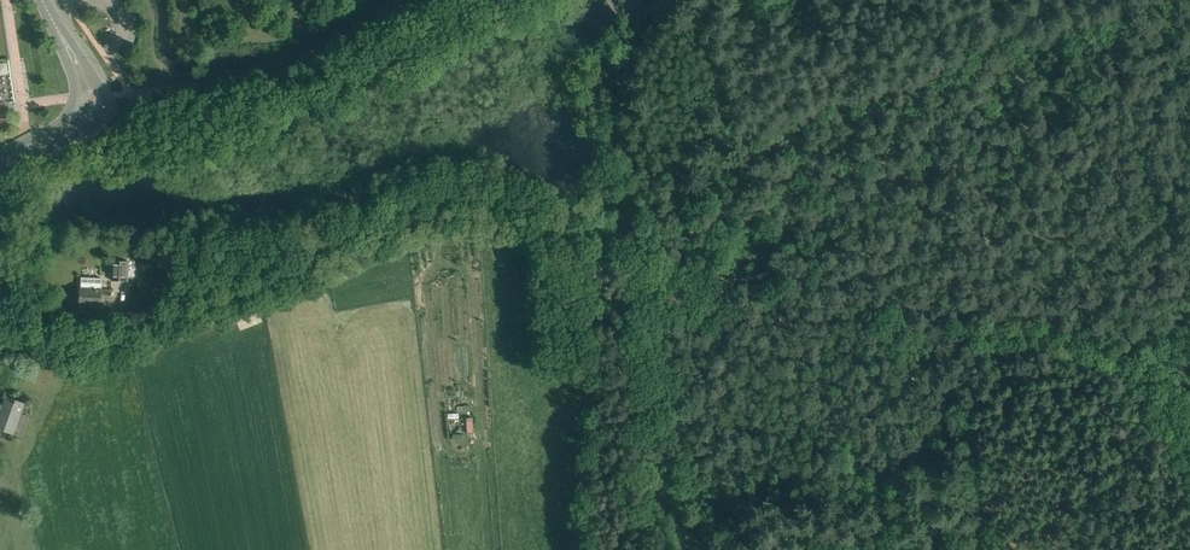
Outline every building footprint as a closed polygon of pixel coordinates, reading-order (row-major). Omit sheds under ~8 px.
[(127,281),(128,261),(112,261),(111,280),(127,281)] [(80,288),(80,304),(101,305),(101,299),(111,299),(112,291),(102,290),(102,289),(102,278),(82,277),(81,288),(80,288)] [(6,398),(0,415),(0,428),(14,433),(17,423),(26,425),(29,416),(21,414),(24,404),(6,398)]
